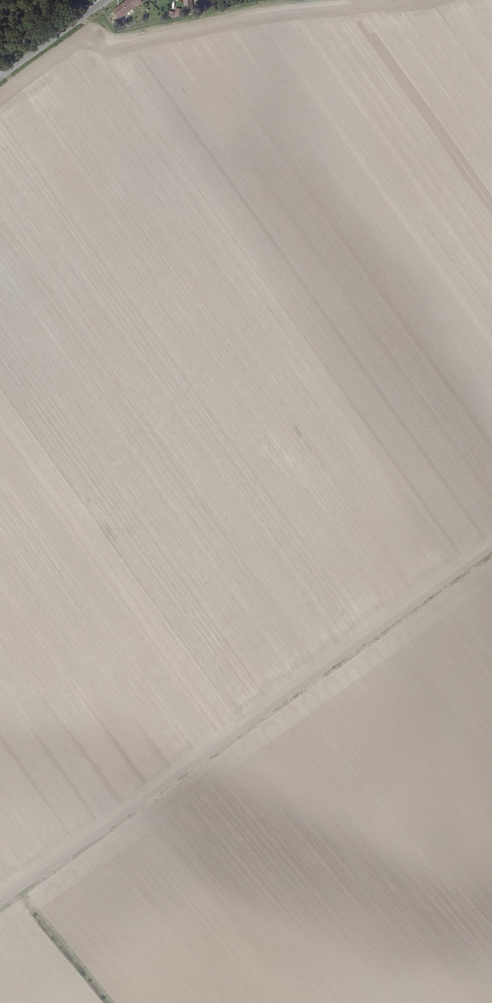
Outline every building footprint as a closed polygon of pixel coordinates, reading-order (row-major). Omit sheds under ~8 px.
[(113,11),(118,19),(142,2),(140,0),(127,0),(113,11)]
